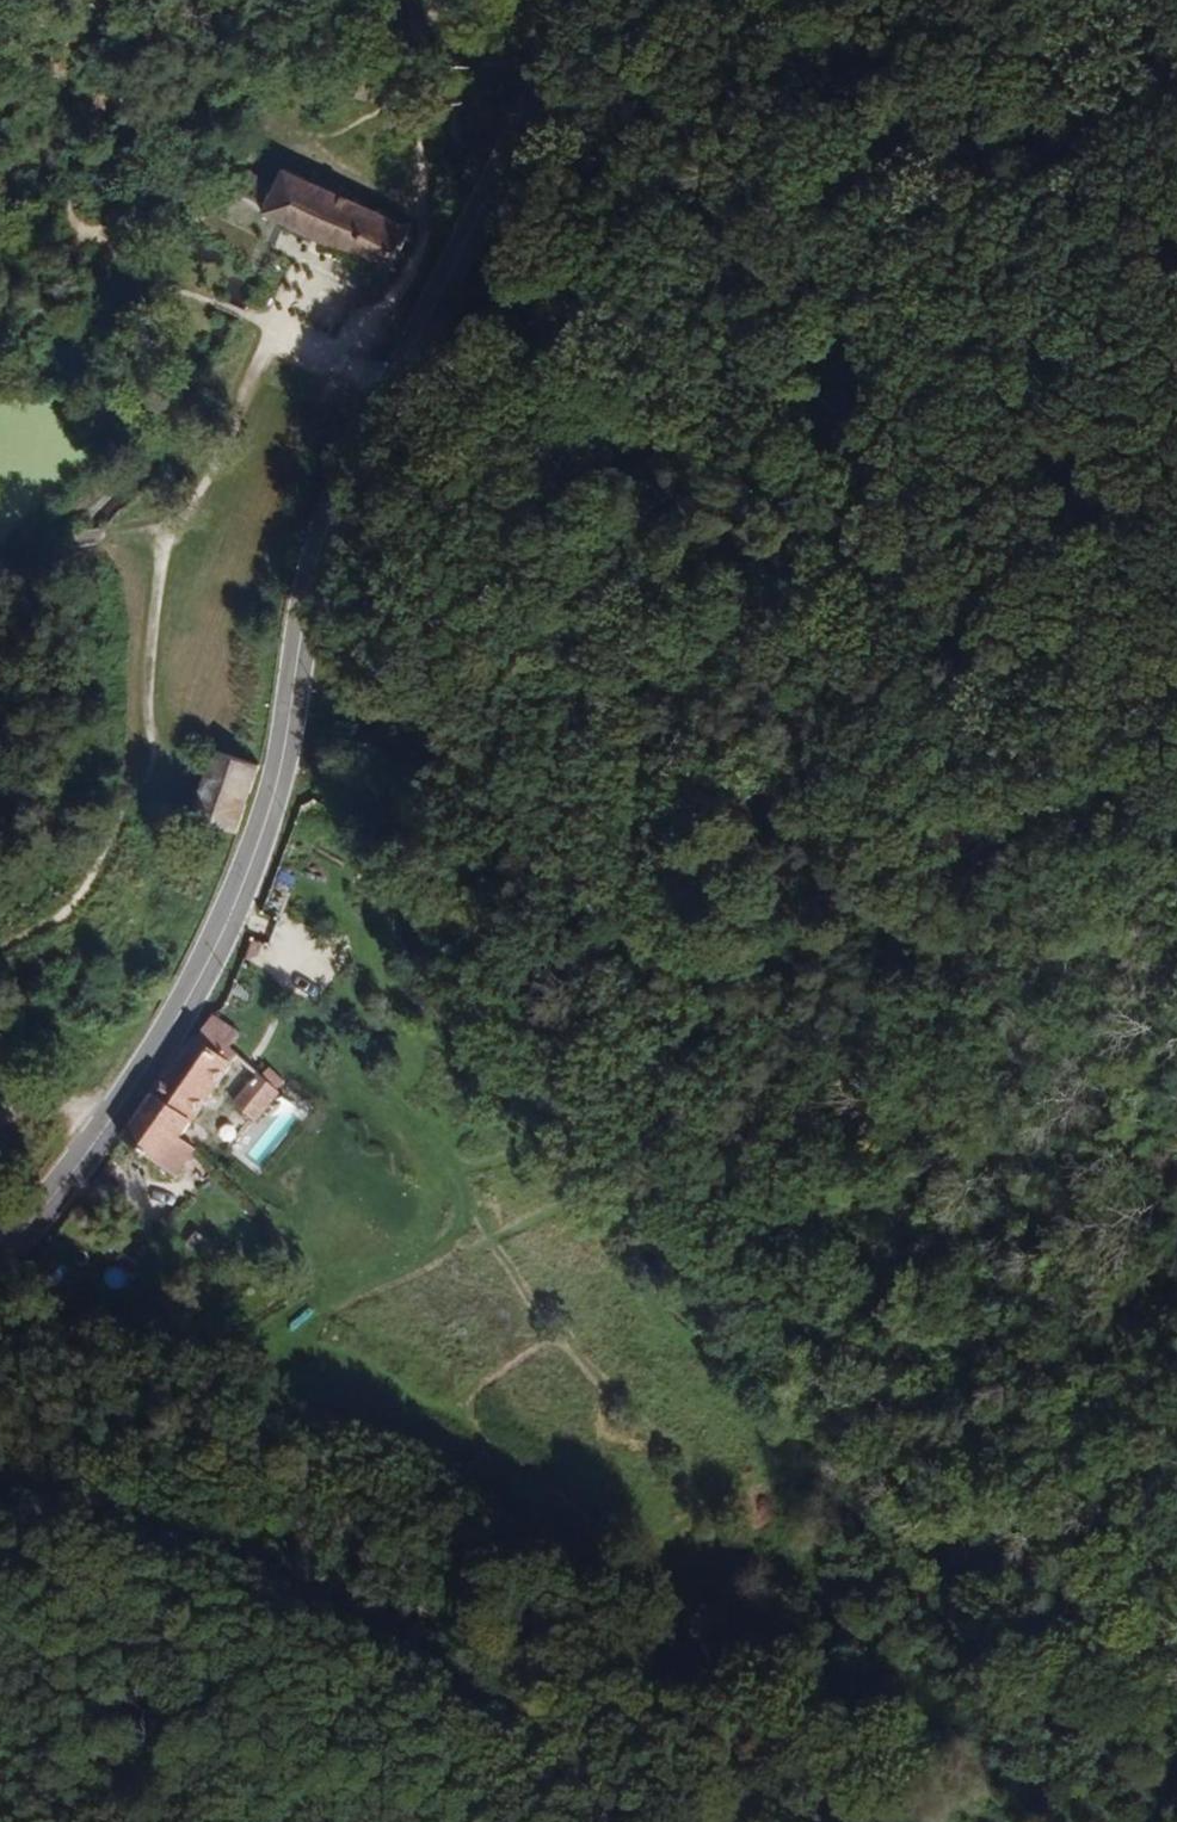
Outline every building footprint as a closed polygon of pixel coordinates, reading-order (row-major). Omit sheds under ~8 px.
[(372,283),(403,229),(281,161),(269,181),(251,216),(372,283)] [(251,216),(269,181),(240,166),(222,201),(251,216)] [(235,827),(259,762),(219,747),(195,813),(235,827)] [(239,1055),(219,1041),(214,1051),(233,1065),(239,1055)] [(239,1055),(233,1065),(214,1051),(210,1059),(163,1127),(140,1157),(185,1189),(205,1163),(196,1156),(257,1068),(239,1055)] [(303,1100),(282,1085),(277,1094),(297,1109),(303,1100)] [(283,1131),(297,1109),(277,1094),(260,1119),(281,1133),(283,1131)] [(205,1260),(214,1245),(193,1232),(184,1247),(205,1260)]
